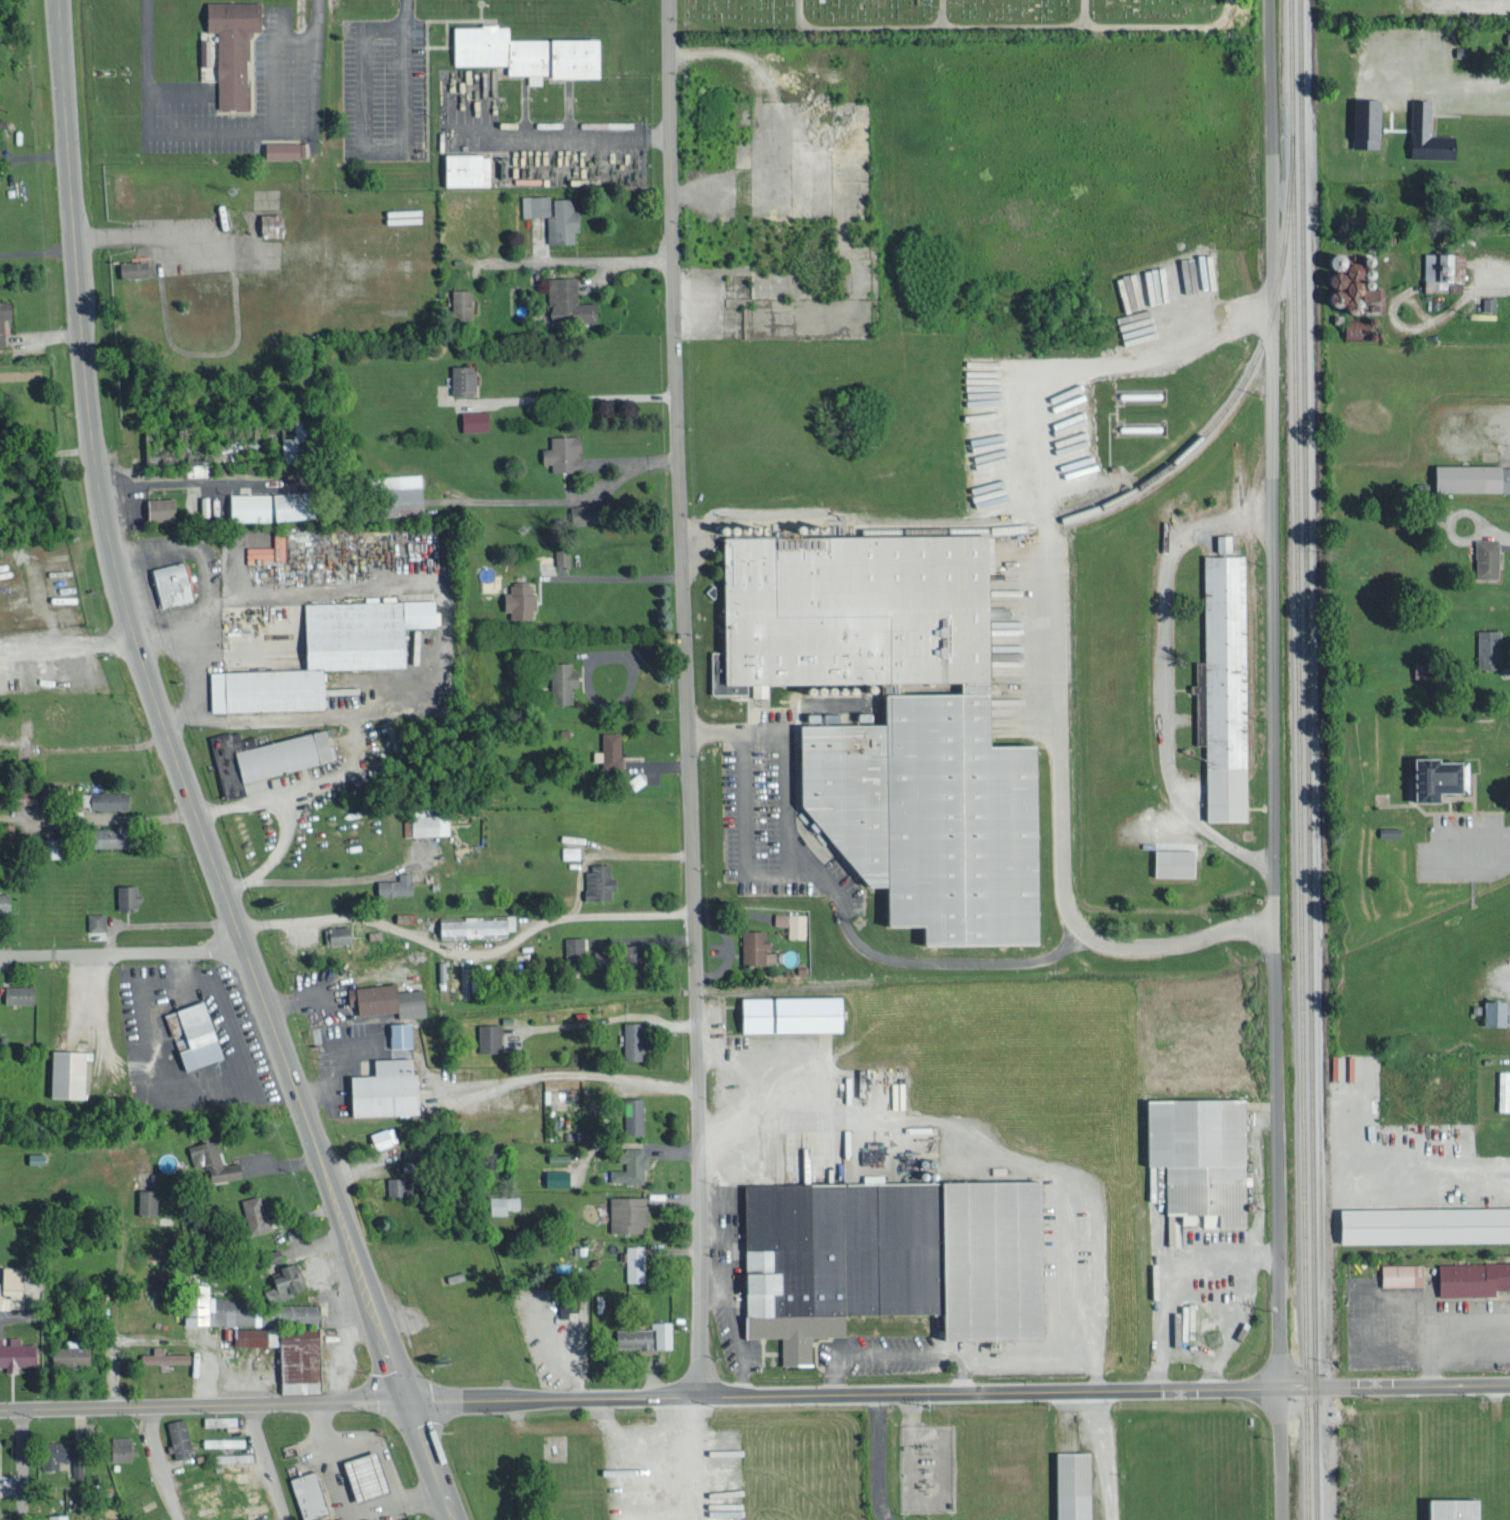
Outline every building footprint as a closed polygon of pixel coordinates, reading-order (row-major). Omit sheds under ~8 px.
[(249,108),(249,30),(263,30),(263,0),(208,1),(208,30),(217,30),(218,108),(249,108)] [(604,38),(511,38),(511,24),(456,25),(456,64),(510,64),(510,74),(530,74),(530,83),(543,83),(543,74),(554,74),(554,78),(604,78),(604,38)] [(1501,32),(1501,44),(1509,44),(1509,32),(1501,32)] [(210,38),(200,38),(200,65),(211,64),(210,38)] [(1378,138),(1379,99),(1346,98),(1345,147),(1374,148),(1374,138),(1378,138)] [(1425,98),(1405,98),(1404,157),(1451,157),(1452,135),(1424,135),(1425,98)] [(267,158),(309,159),(310,142),(268,141),(267,158)] [(448,186),(491,185),(491,153),(447,154),(448,186)] [(548,215),(549,243),(576,242),(576,231),(581,230),(580,209),(575,209),(575,197),(551,198),(551,194),(522,195),(523,215),(548,215)] [(261,236),(285,236),(285,213),(262,213),(261,236)] [(1419,290),(1458,291),(1459,252),(1419,252),(1419,290)] [(120,261),(121,277),(150,276),(149,260),(120,261)] [(578,276),(548,276),(549,303),(552,303),(552,322),(598,322),(598,302),(579,302),(578,276)] [(1125,285),(1120,286),(1125,308),(1138,305),(1137,299),(1128,301),(1125,285)] [(1378,287),(1357,288),(1358,312),(1379,311),(1378,287)] [(472,288),(452,289),(453,322),(473,322),(472,288)] [(1479,311),(1491,311),(1492,297),(1479,297),(1479,311)] [(5,344),(4,317),(13,317),(12,299),(0,300),(0,344),(5,344)] [(477,364),(452,363),(452,394),(476,394),(477,364)] [(489,409),(461,410),(462,430),(490,429),(489,409)] [(286,437),(286,457),(310,456),(308,420),(297,420),(297,436),(286,437)] [(551,434),(552,446),(543,446),(543,462),(552,462),(553,470),(583,469),(582,433),(551,434)] [(1426,490),(1509,491),(1509,464),(1426,463),(1426,490)] [(388,473),(390,514),(425,512),(424,472),(388,473)] [(234,520),(318,517),(317,489),(233,492),(234,520)] [(177,518),(177,496),(147,496),(147,519),(177,518)] [(573,523),(605,521),(604,501),(572,503),(573,523)] [(714,692),(751,692),(750,680),(754,684),(754,696),(770,695),(770,682),(968,678),(969,690),(884,692),(885,722),(806,723),(807,735),(801,741),(801,758),(807,757),(808,809),(881,884),(887,884),(888,924),(932,923),(933,932),(929,932),(924,937),(924,944),(1048,941),(1043,742),(999,743),(994,531),(725,537),(727,649),(713,649),(714,692)] [(1234,550),(1234,533),(1220,533),(1219,550),(1234,550)] [(1494,539),(1471,538),(1471,576),(1494,577),(1494,539)] [(556,548),(557,564),(571,564),(570,548),(556,548)] [(1251,819),(1248,553),(1206,554),(1207,659),(1198,660),(1198,683),(1192,683),(1192,691),(1198,691),(1199,743),(1208,743),(1209,819),(1251,819)] [(151,567),(159,606),(195,599),(187,559),(151,567)] [(504,609),(511,609),(511,618),(535,617),(535,582),(511,582),(511,591),(503,591),(504,609)] [(76,589),(74,583),(53,588),(55,594),(76,589)] [(214,710),(329,707),(328,667),(410,664),(409,626),(439,625),(438,598),(375,600),(375,594),(367,595),(367,600),(308,602),(310,667),(212,670),(214,710)] [(1474,667),(1496,667),(1495,628),(1474,628),(1474,667)] [(574,701),(573,684),(580,684),(580,669),(573,669),(572,661),(552,661),(552,702),(574,701)] [(844,722),(843,712),(829,712),(829,722),(844,722)] [(246,779),(338,759),(331,728),(239,748),(246,779)] [(623,766),(622,731),(603,731),(603,749),(595,749),(595,760),(604,760),(604,767),(623,766)] [(1448,789),(1449,759),(1415,759),(1415,763),(1405,763),(1405,798),(1427,799),(1427,789),(1448,789)] [(246,791),(264,787),(262,777),(244,781),(246,791)] [(91,808),(131,807),(131,790),(91,791),(91,808)] [(404,815),(405,835),(450,833),(449,809),(413,810),(413,815),(404,815)] [(134,845),(133,825),(98,826),(99,846),(134,845)] [(1395,825),(1375,826),(1376,836),(1396,835),(1395,825)] [(580,857),(581,845),(564,845),(563,857),(580,857)] [(1198,848),(1159,847),(1158,875),(1198,876),(1198,848)] [(587,898),(613,898),(612,888),(619,888),(619,876),(612,876),(611,862),(586,863),(587,898)] [(400,878),(378,879),(378,894),(414,893),(413,871),(400,871),(400,878)] [(119,884),(119,908),(142,907),(141,892),(139,893),(139,884),(119,884)] [(13,909),(12,890),(0,890),(0,910),(13,909)] [(106,929),(106,911),(88,912),(88,929),(106,929)] [(398,922),(415,922),(416,912),(398,911),(398,922)] [(806,936),(806,913),(775,912),(774,924),(788,924),(788,936),(806,936)] [(442,935),(517,934),(516,913),(442,915),(442,935)] [(325,926),(326,942),(353,941),(352,925),(325,926)] [(776,962),(776,949),(771,949),(771,937),(766,937),(766,929),(743,929),(743,962),(776,962)] [(585,935),(565,936),(566,958),(585,958),(585,935)] [(647,966),(648,943),(631,943),(630,965),(647,966)] [(302,957),(314,954),(312,946),(300,950),(302,957)] [(595,965),(612,965),(613,949),(596,949),(595,965)] [(437,987),(446,987),(445,960),(436,960),(437,987)] [(468,997),(467,965),(458,965),(459,998),(468,997)] [(360,1014),(400,1010),(400,1017),(428,1014),(426,988),(399,990),(399,982),(349,986),(350,1005),(359,1004),(360,1014)] [(6,1002),(36,1003),(36,985),(6,984),(6,1002)] [(848,1030),(848,995),(745,996),(746,1031),(848,1030)] [(1499,1024),(1499,998),(1477,998),(1477,1024),(1499,1024)] [(166,1012),(184,1070),(226,1057),(208,999),(166,1012)] [(648,1058),(647,1020),(624,1021),(625,1058),(648,1058)] [(393,1046),(414,1046),(414,1022),(392,1022),(393,1046)] [(479,1023),(480,1051),(502,1051),(501,1023),(479,1023)] [(53,1095),(87,1096),(88,1050),(55,1049),(53,1095)] [(354,1114),(422,1112),(420,1071),(416,1072),(415,1056),(377,1058),(377,1074),(353,1074),(354,1114)] [(1507,1110),(1508,1070),(1494,1069),(1493,1109),(1507,1110)] [(643,1096),(624,1097),(625,1133),(644,1133),(643,1096)] [(1137,1097),(1137,1164),(1157,1163),(1158,1212),(1197,1212),(1197,1226),(1242,1225),(1241,1108),(1238,1108),(1238,1096),(1137,1097)] [(378,1148),(399,1140),(393,1124),(372,1132),(378,1148)] [(210,1181),(243,1175),(240,1160),(222,1164),(217,1138),(188,1144),(193,1166),(206,1163),(210,1181)] [(644,1146),(620,1146),(620,1165),(610,1165),(610,1181),(645,1181),(644,1167),(649,1167),(649,1153),(644,1153),(644,1146)] [(31,1162),(45,1161),(44,1152),(30,1153),(31,1162)] [(174,1153),(158,1153),(159,1171),(175,1170),(174,1153)] [(402,1170),(421,1170),(421,1158),(403,1157),(402,1170)] [(548,1184),(572,1185),(572,1169),(548,1169),(548,1184)] [(387,1177),(388,1194),(406,1194),(406,1176),(387,1177)] [(745,1182),(746,1336),(783,1335),(784,1363),(814,1363),(813,1335),(849,1334),(849,1313),(952,1312),(952,1338),(1048,1337),(1046,1180),(745,1182)] [(159,1213),(159,1189),(139,1188),(138,1212),(159,1213)] [(242,1198),(251,1233),(270,1228),(262,1193),(242,1198)] [(492,1213),(508,1213),(508,1207),(520,1207),(519,1195),(491,1195),(492,1213)] [(611,1232),(645,1231),(644,1222),(649,1222),(648,1195),(610,1196),(611,1232)] [(1331,1242),(1509,1240),(1509,1205),(1331,1206),(1331,1242)] [(180,1256),(181,1227),(160,1226),(159,1255),(180,1256)] [(645,1245),(627,1245),(627,1281),(646,1281),(645,1245)] [(298,1261),(270,1271),(275,1285),(266,1288),(271,1302),(291,1295),(291,1293),(307,1288),(298,1261)] [(1492,1287),(1509,1287),(1509,1261),(1432,1262),(1432,1294),(1492,1293),(1492,1287)] [(1417,1263),(1376,1263),(1376,1285),(1417,1284),(1417,1263)] [(5,1265),(4,1281),(0,1281),(0,1307),(24,1307),(25,1266),(5,1265)] [(579,1310),(580,1301),(562,1300),(561,1310),(579,1310)] [(283,1344),(284,1392),(323,1391),(322,1303),(278,1303),(279,1320),(287,1320),(287,1327),(236,1327),(236,1345),(283,1344)] [(617,1328),(618,1347),(673,1346),(673,1320),(652,1321),(652,1328),(617,1328)] [(37,1343),(21,1343),(21,1335),(10,1335),(10,1342),(2,1342),(2,1335),(0,1335),(0,1365),(7,1365),(7,1370),(18,1370),(18,1364),(37,1364),(37,1343)] [(78,1346),(77,1338),(68,1338),(68,1345),(53,1346),(53,1365),(92,1364),(91,1345),(78,1346)] [(164,1352),(164,1345),(154,1346),(154,1352),(142,1353),(142,1362),(192,1361),(192,1352),(164,1352)] [(203,1425),(238,1424),(237,1415),(203,1415),(203,1425)] [(174,1458),(194,1454),(186,1417),(166,1421),(174,1458)] [(133,1459),(132,1435),(112,1436),(112,1460),(133,1459)] [(245,1444),(245,1436),(203,1437),(203,1446),(245,1444)] [(59,1468),(59,1459),(82,1459),(82,1441),(44,1441),(44,1468),(59,1468)] [(1088,1451),(1047,1451),(1048,1519),(1089,1519),(1088,1451)] [(253,1452),(215,1453),(215,1461),(253,1460),(253,1452)] [(342,1467),(356,1508),(388,1496),(376,1455),(342,1467)] [(82,1477),(82,1460),(73,1460),(73,1477),(82,1477)] [(224,1478),(261,1477),(261,1469),(224,1470),(224,1478)] [(291,1478),(306,1519),(331,1511),(316,1470),(291,1478)] [(179,1489),(181,1499),(223,1491),(221,1481),(179,1489)] [(1476,1497),(1416,1498),(1416,1519),(1476,1519),(1476,1497)] [(232,1514),(255,1512),(255,1511),(270,1509),(269,1502),(232,1505),(232,1514)]
